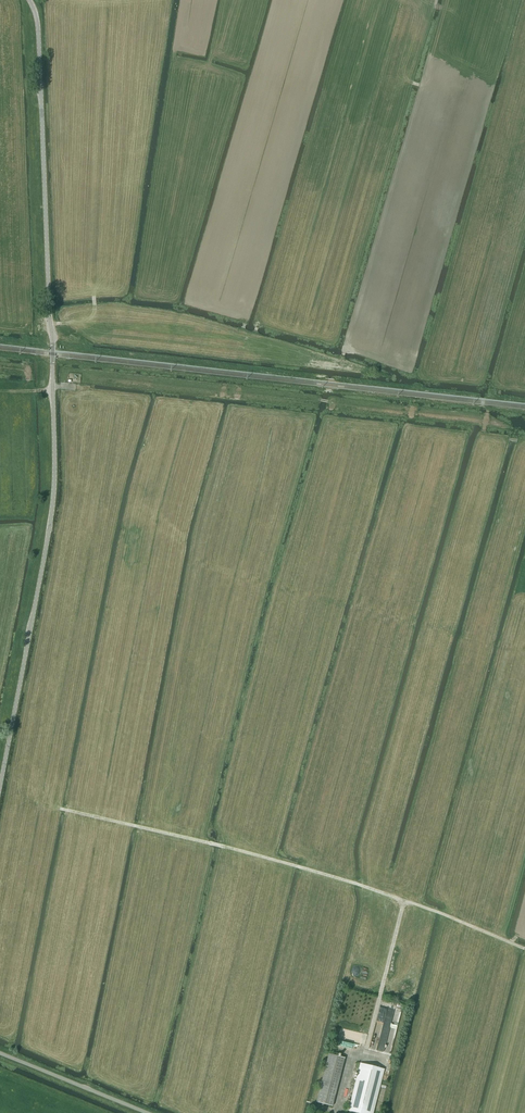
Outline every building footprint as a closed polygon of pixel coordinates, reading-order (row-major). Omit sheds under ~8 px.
[(333,1106),(345,1058),(329,1054),(316,1102),(333,1106)] [(384,1069),(360,1063),(348,1110),(359,1112),(373,1112),(384,1069)]
